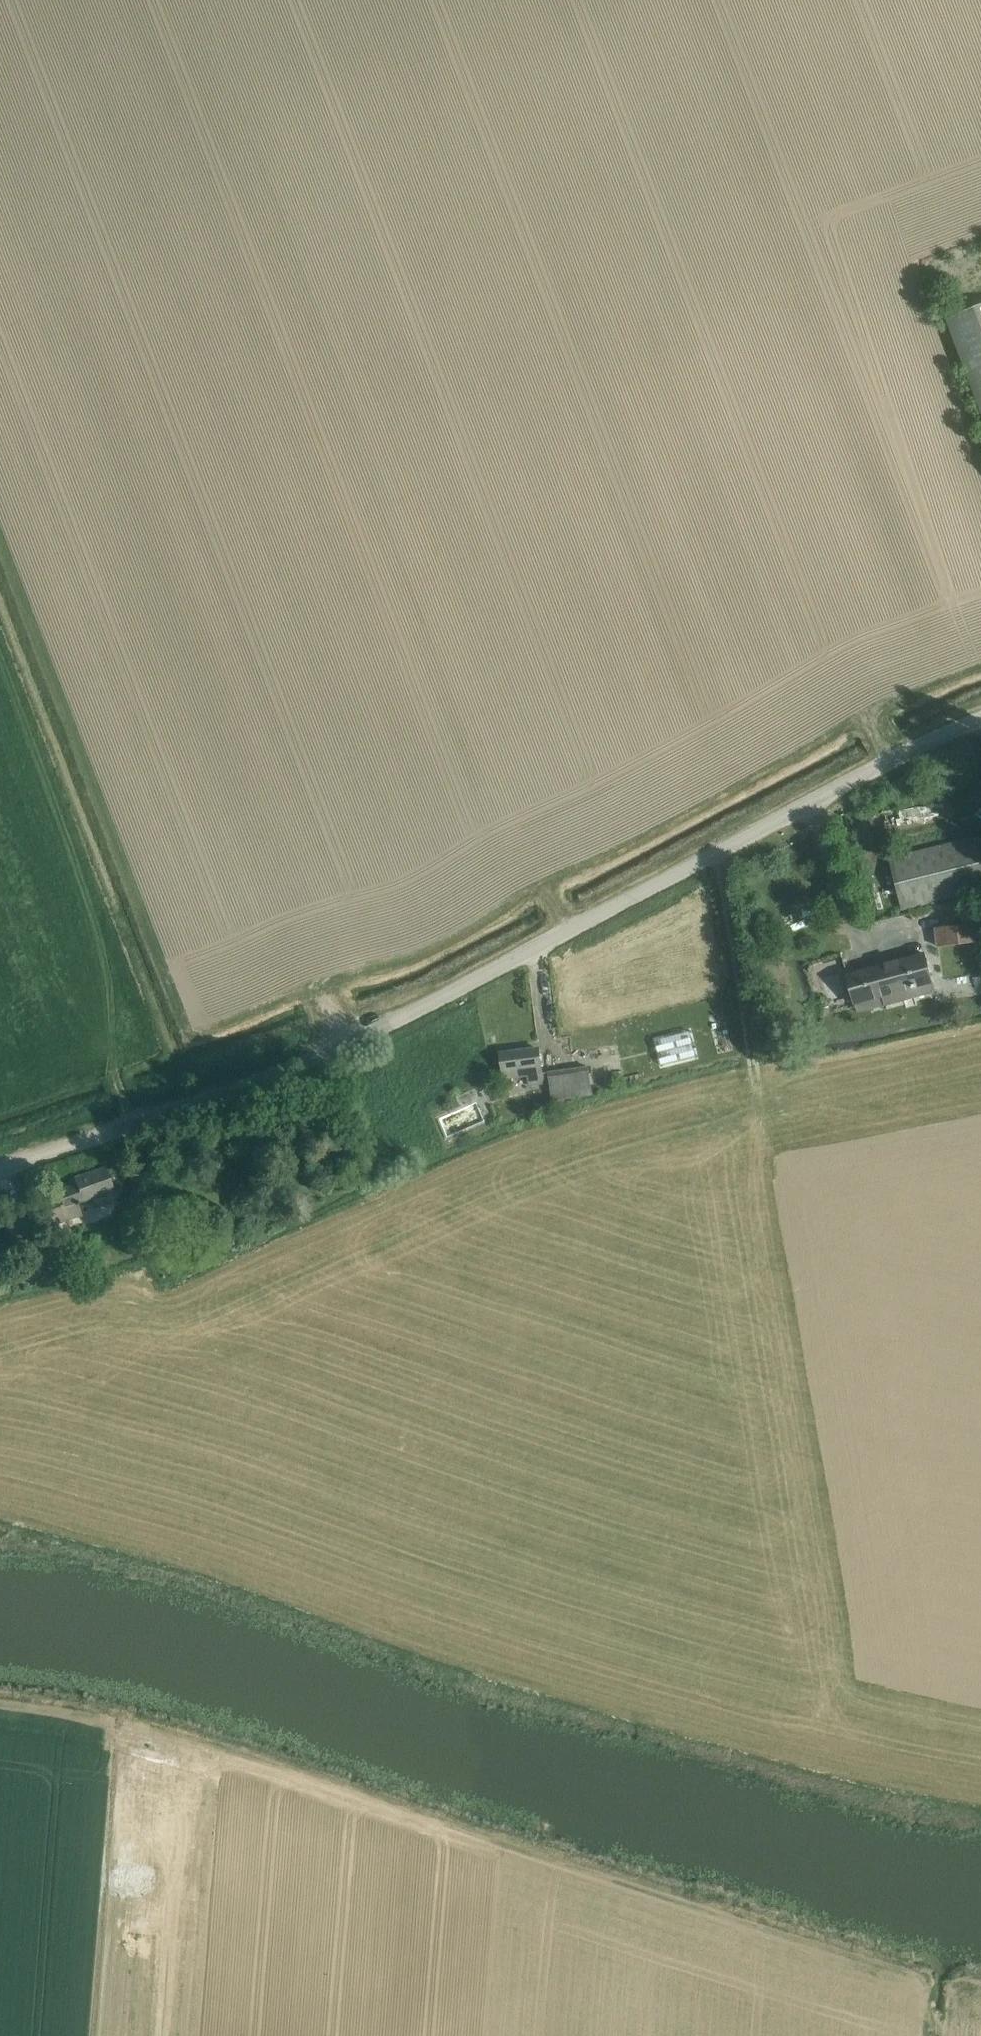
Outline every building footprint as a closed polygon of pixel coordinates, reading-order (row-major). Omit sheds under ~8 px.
[(944,318),(980,413),(980,304),(944,318)] [(906,908),(980,890),(980,836),(894,857),(906,908)] [(790,926),(808,919),(804,907),(785,913),(790,926)] [(978,923),(936,928),(939,947),(980,941),(978,923)] [(935,991),(930,972),(925,953),(847,974),(855,1003),(884,996),(886,1004),(935,991)] [(505,1081),(507,1081),(508,1085),(515,1085),(514,1077),(530,1075),(532,1085),(542,1084),(538,1049),(502,1053),(505,1081)] [(590,1067),(586,1068),(548,1072),(553,1110),(565,1108),(564,1099),(593,1096),(590,1067)] [(56,1191),(58,1196),(62,1210),(66,1220),(81,1215),(76,1201),(113,1189),(106,1167),(75,1177),(77,1183),(56,1191)] [(62,1210),(58,1196),(25,1207),(29,1218),(34,1231),(66,1220),(62,1210)] [(39,1244),(34,1231),(29,1218),(8,1226),(17,1252),(39,1244)]
